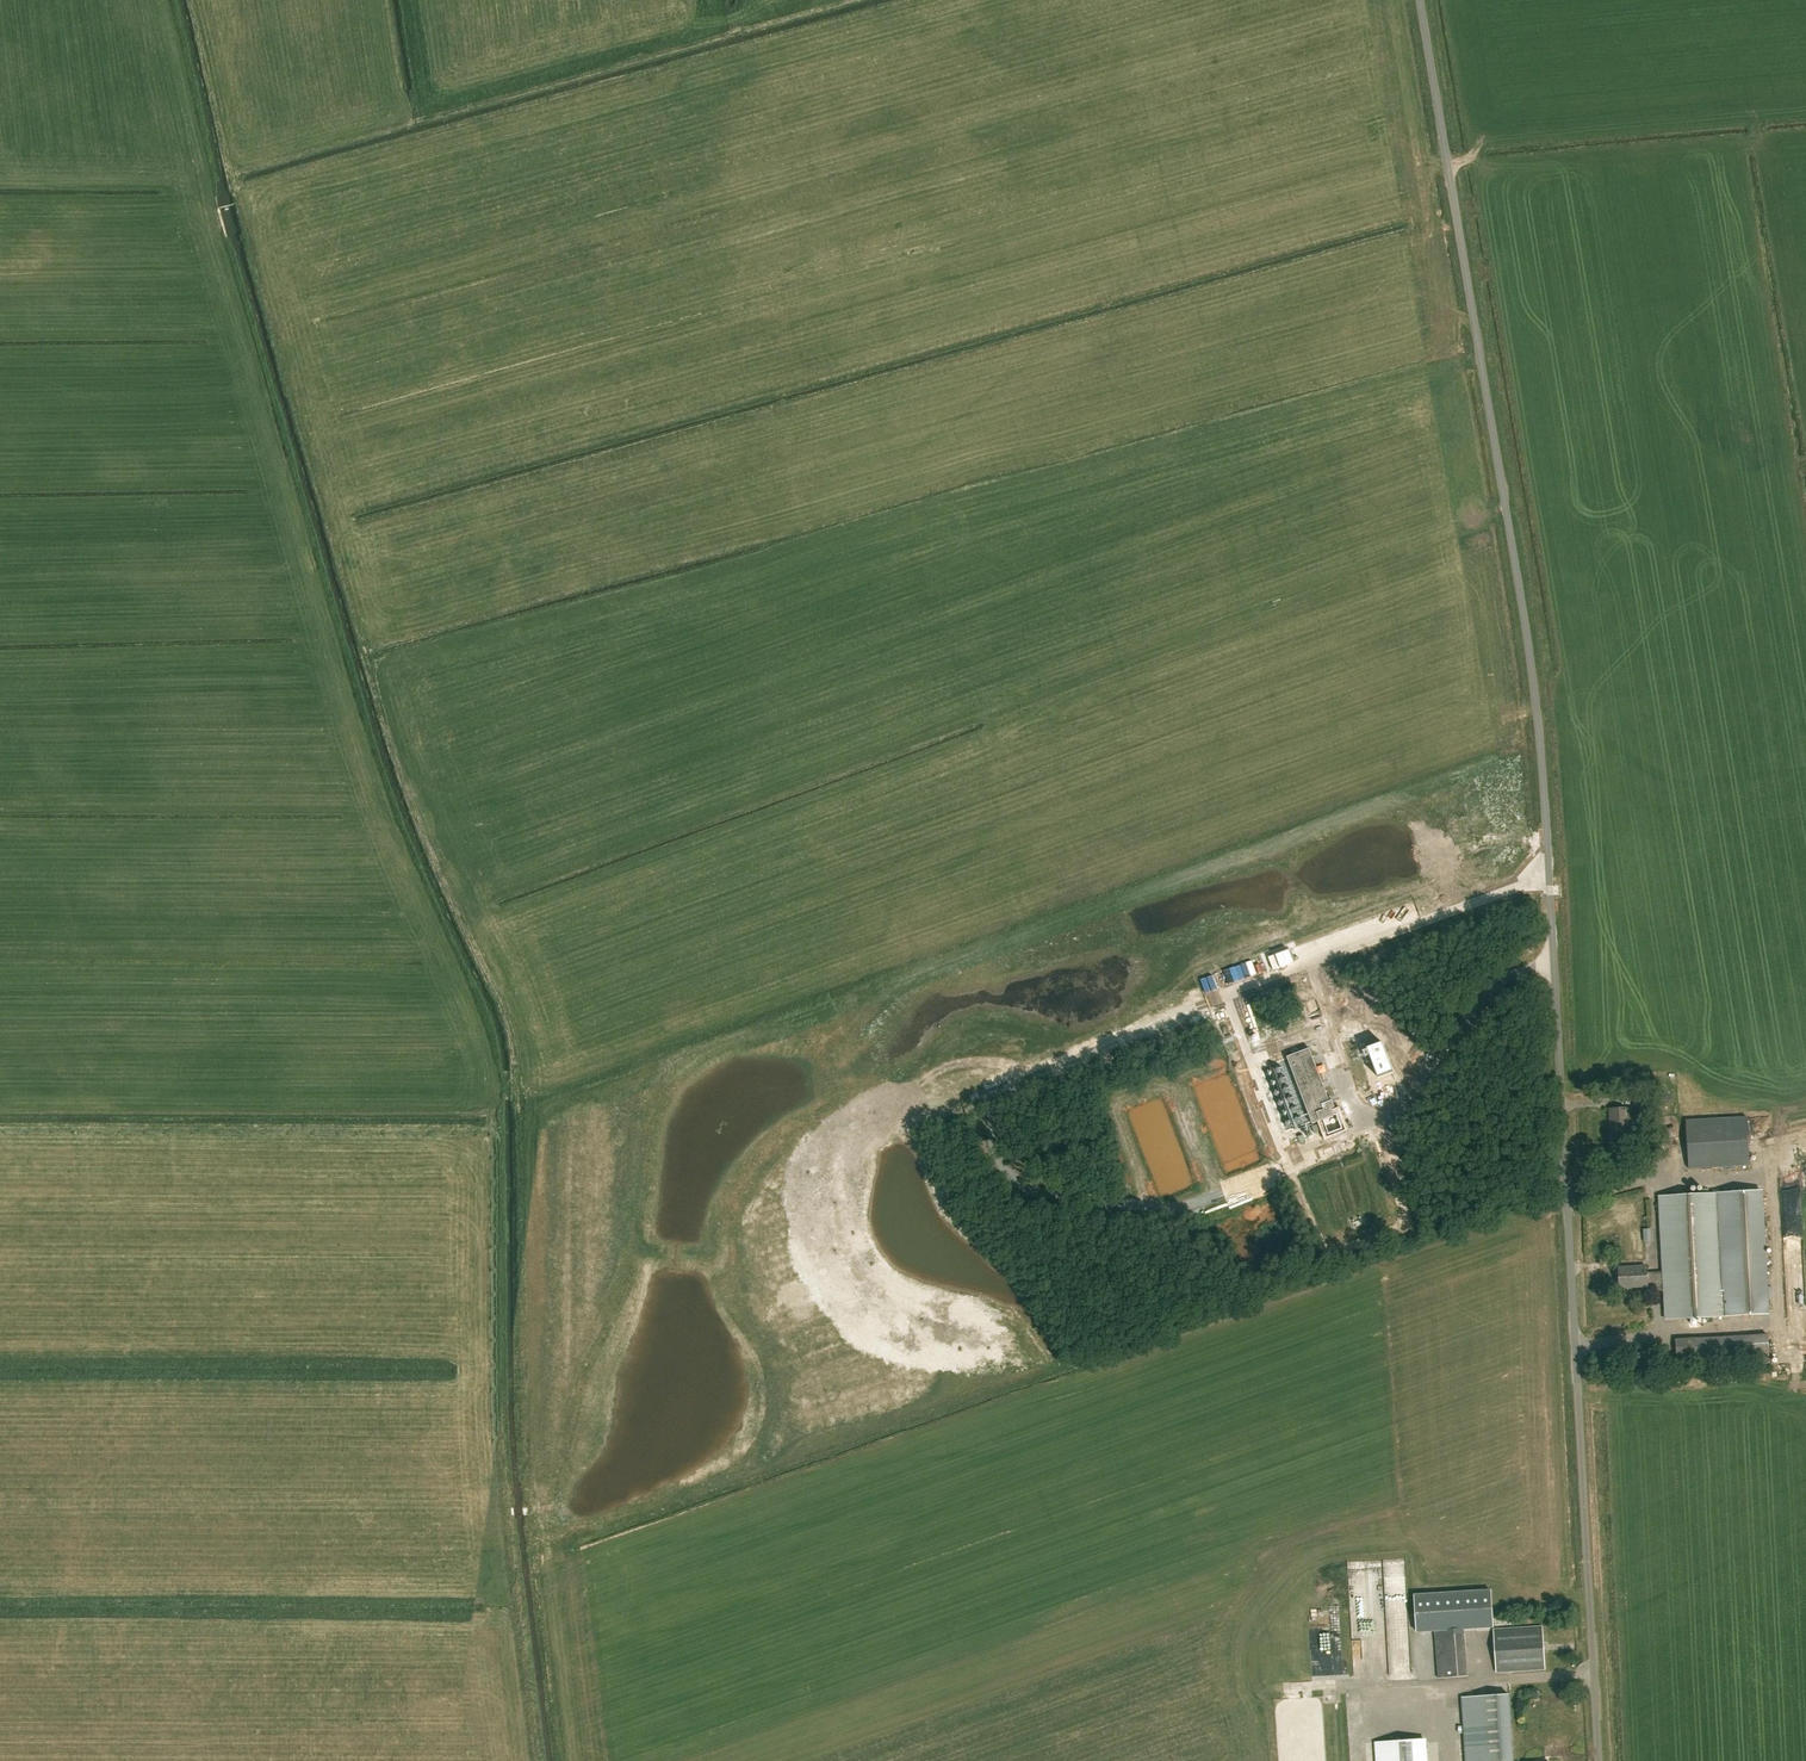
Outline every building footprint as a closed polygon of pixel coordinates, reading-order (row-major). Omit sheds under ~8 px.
[(1335,1115),(1332,1108),(1335,1107),(1332,1100),(1329,1102),(1309,1048),(1286,1056),(1312,1124),(1335,1115)] [(1626,1142),(1624,1109),(1607,1110),(1609,1143),(1626,1142)] [(1672,1123),(1674,1171),(1735,1167),(1732,1120),(1672,1123)] [(1657,1198),(1661,1273),(1644,1274),(1643,1268),(1616,1269),(1617,1289),(1653,1287),(1653,1292),(1663,1292),(1664,1320),(1767,1315),(1759,1192),(1657,1198)] [(1768,1338),(1676,1343),(1677,1369),(1770,1364),(1768,1338)] [(1391,1681),(1412,1680),(1408,1560),(1387,1561),(1391,1681)] [(1355,1567),(1359,1650),(1380,1649),(1375,1566),(1355,1567)] [(1545,1669),(1542,1627),(1493,1630),(1496,1672),(1545,1669)] [(1468,1676),(1464,1633),(1435,1635),(1438,1678),(1468,1676)] [(1339,1663),(1348,1662),(1347,1648),(1338,1648),(1339,1663)] [(1509,1694),(1461,1697),(1465,1760),(1513,1760),(1509,1694)] [(1423,1738),(1374,1741),(1375,1760),(1424,1760),(1423,1738)]
